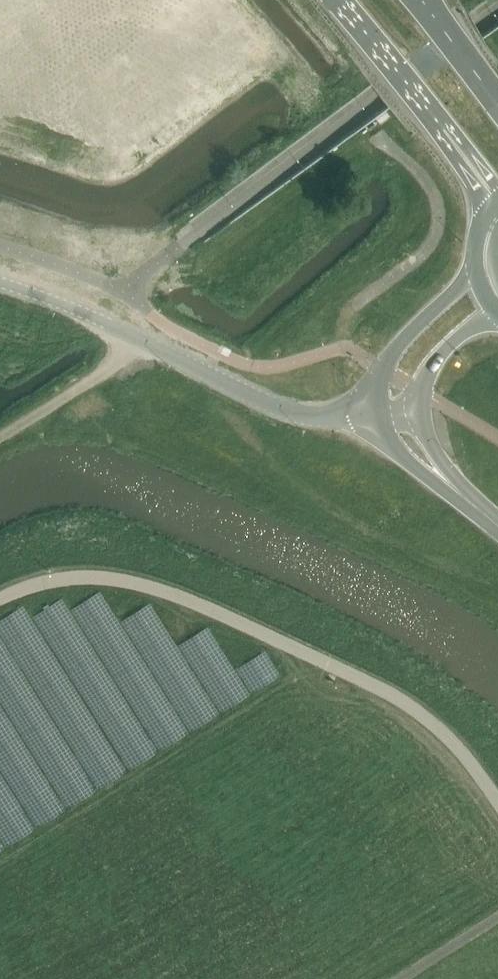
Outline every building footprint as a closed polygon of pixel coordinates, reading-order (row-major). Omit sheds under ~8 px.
[(0,138),(0,151),(20,144),(16,132),(0,138)]
